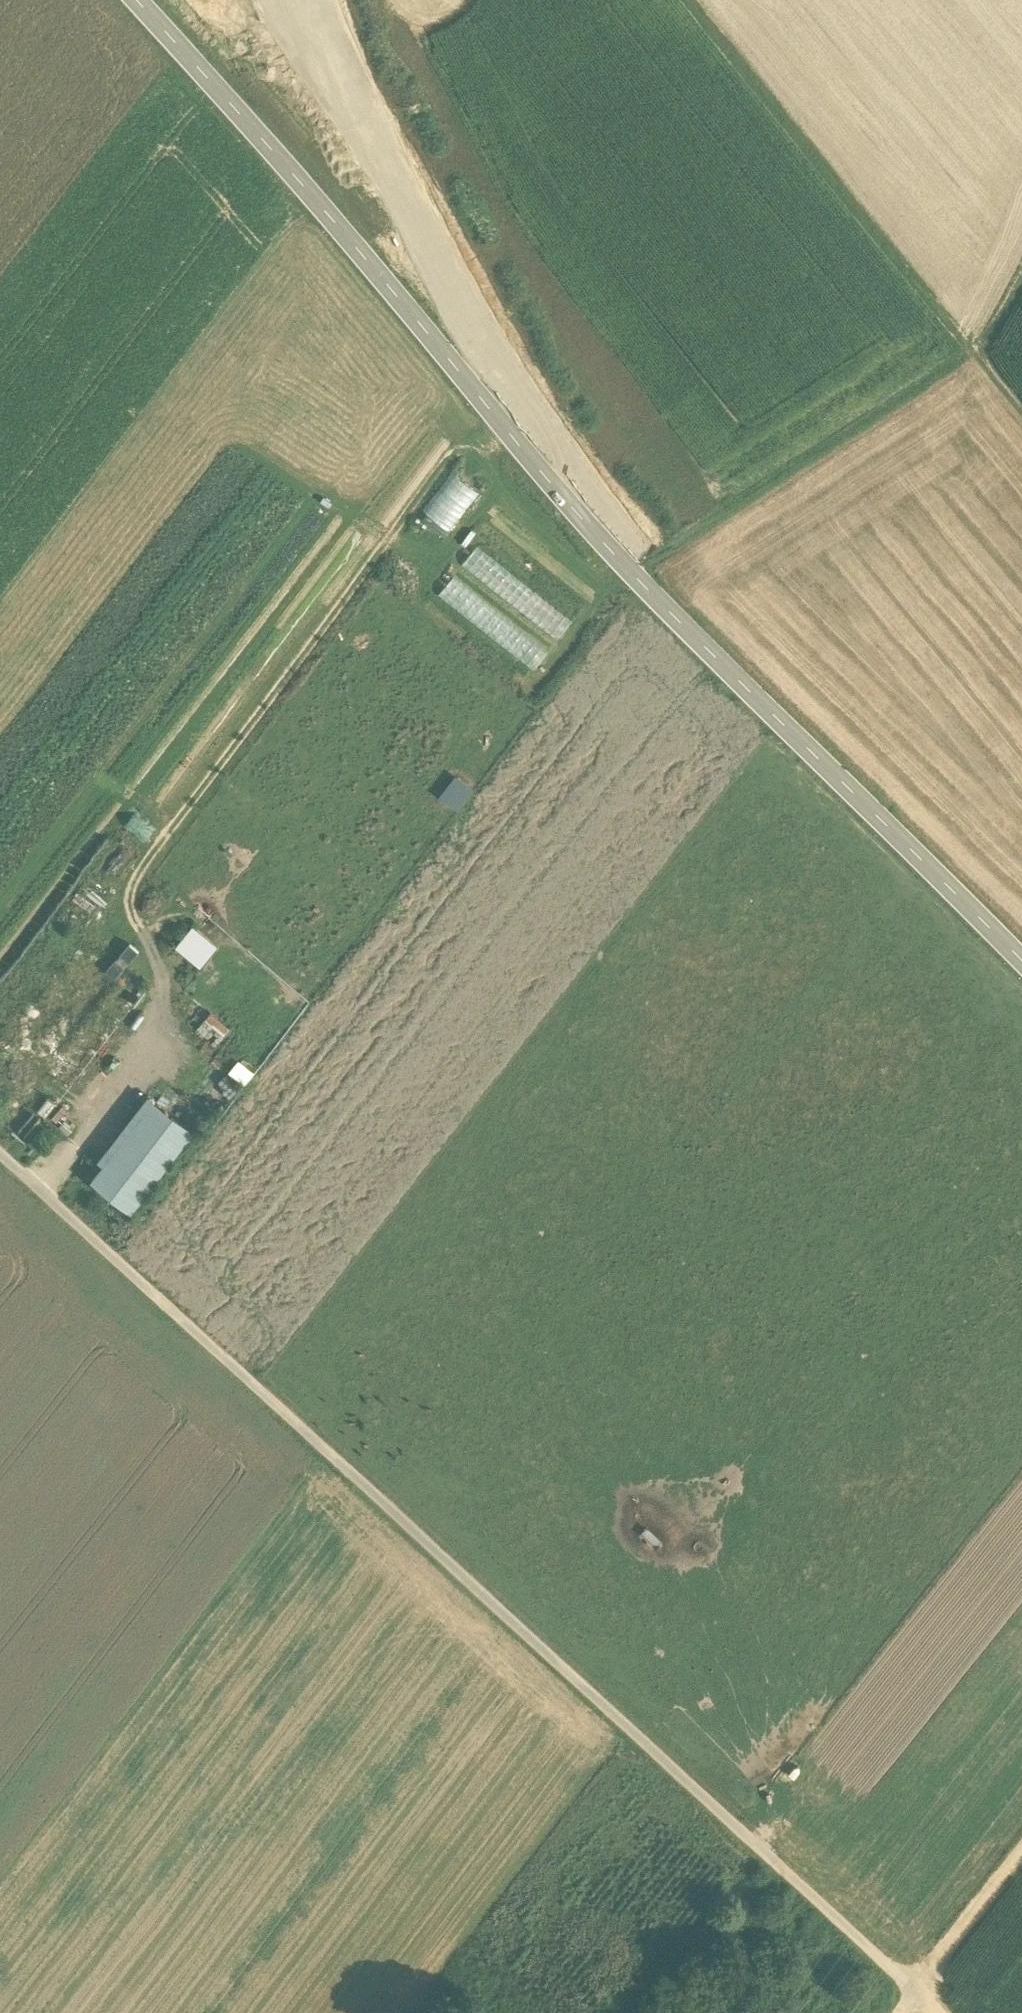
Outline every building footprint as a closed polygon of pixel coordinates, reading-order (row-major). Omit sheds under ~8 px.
[(451,471),(420,510),(450,532),(480,493),(451,471)] [(455,775),(439,796),(458,811),(474,789),(455,775)] [(192,925),(175,946),(200,967),(218,945),(192,925)] [(227,1024),(233,1016),(216,1004),(211,1012),(227,1024)] [(209,1012),(205,1017),(224,1033),(229,1028),(209,1012)] [(229,1072),(245,1084),(253,1071),(237,1060),(229,1072)] [(102,1163),(90,1179),(131,1212),(193,1130),(147,1095),(97,1159),(102,1163)]
